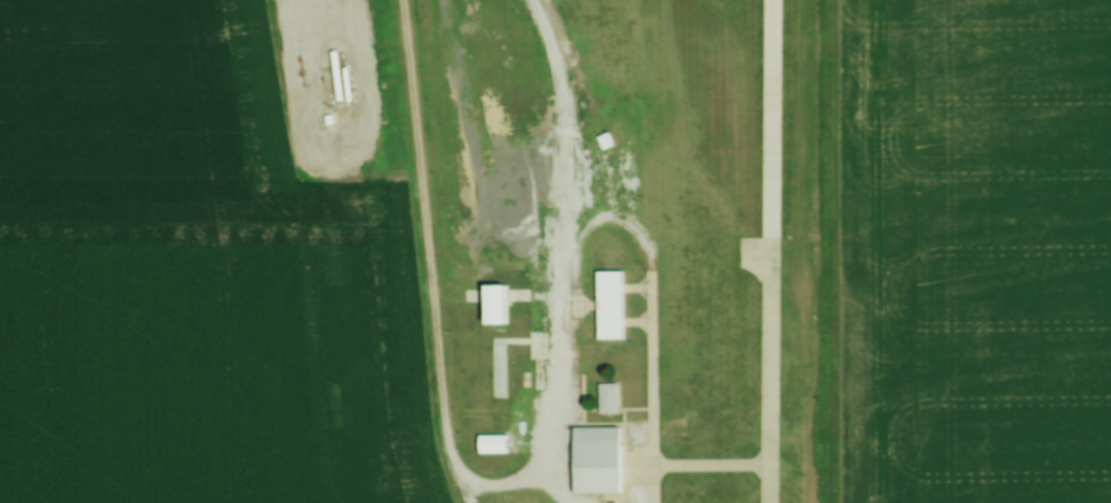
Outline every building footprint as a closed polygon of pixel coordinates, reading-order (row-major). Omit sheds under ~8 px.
[(596,137),(599,150),(614,145),(611,133),(596,137)] [(602,267),(626,267),(627,289),(627,323),(627,334),(603,335),(602,267)] [(501,355),(506,355),(509,352),(510,348),(509,344),(506,342),(501,342),(498,345),(497,348),(498,353),(501,355)] [(498,365),(500,368),(505,368),(508,367),(510,364),(510,359),(507,357),(504,356),(499,357),(497,361),(498,365)] [(499,378),(501,381),(505,381),(508,379),(509,376),(509,373),(507,371),(504,369),(500,372),(498,374),(499,378)] [(498,388),(499,392),(503,394),(507,394),(510,392),(511,388),(509,385),(507,383),(503,383),(499,385),(498,388)] [(619,413),(619,383),(597,383),(598,413),(619,413)] [(578,425),(625,424),(626,490),(581,491),(578,425)]
